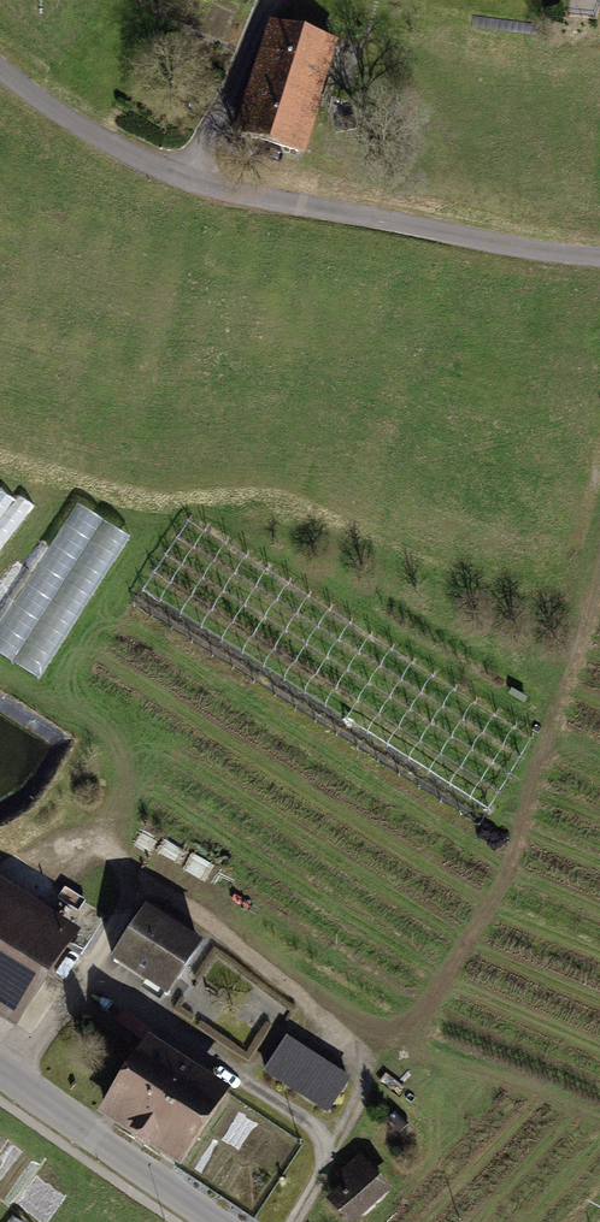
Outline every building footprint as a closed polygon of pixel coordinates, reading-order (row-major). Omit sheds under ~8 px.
[(343,52),(271,31),(238,143),(310,164),(343,52)] [(42,681),(127,534),(74,503),(0,630),(0,656),(42,681)] [(0,893),(0,1029),(17,1040),(79,943),(0,893)] [(198,946),(146,912),(112,962),(165,997),(198,946)] [(353,1083),(291,1046),(270,1080),(332,1117),(353,1083)] [(230,1103),(146,1048),(103,1114),(187,1168),(230,1103)] [(362,1164),(343,1181),(351,1190),(330,1208),(342,1221),(364,1221),(392,1198),(362,1164)] [(5,1221),(24,1221),(12,1213),(5,1221)]
